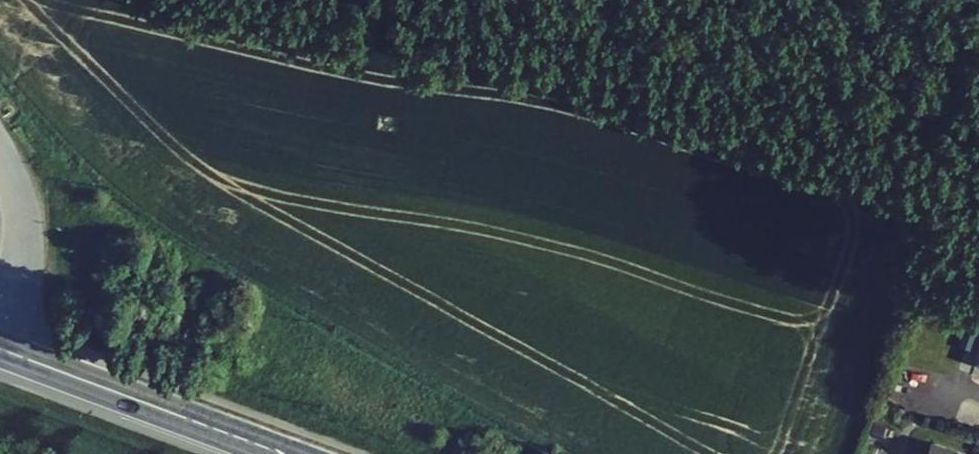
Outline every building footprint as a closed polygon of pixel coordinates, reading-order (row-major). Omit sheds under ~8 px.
[(925,434),(959,446),(956,453),(978,453),(978,425),(935,408),(925,434)]
